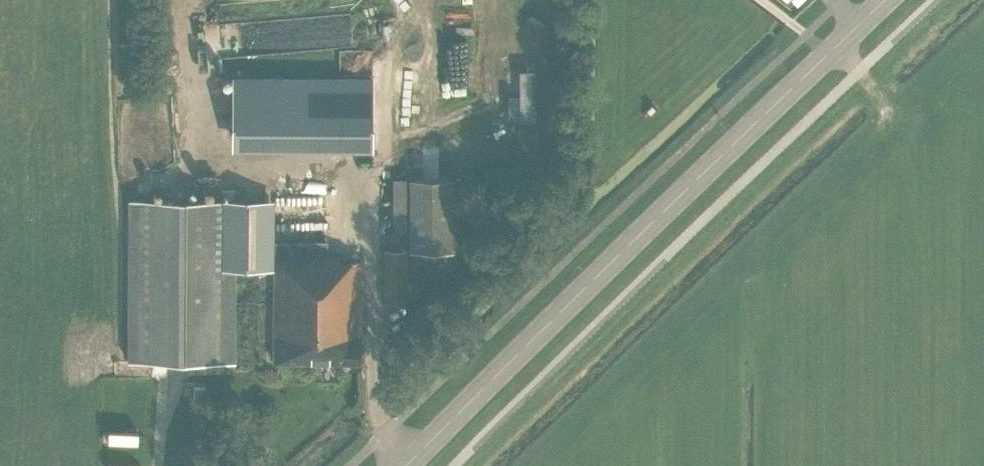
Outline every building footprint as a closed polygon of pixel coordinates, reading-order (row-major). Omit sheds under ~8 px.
[(349,18),(237,31),(239,52),(352,39),(349,18)] [(339,73),(373,74),(374,54),(339,53),(339,73)] [(520,99),(507,99),(507,122),(520,122),(520,124),(535,124),(535,74),(520,74),(520,99)] [(372,80),(234,79),(234,147),(373,147),(372,80)] [(455,252),(454,179),(393,180),(394,232),(410,232),(410,252),(455,252)] [(275,200),(132,200),(132,361),(232,362),(233,270),(274,270),(274,362),(361,363),(361,261),(339,261),(339,256),(328,256),(328,241),(275,241),(275,200)] [(385,250),(385,299),(406,299),(406,251),(385,250)]
